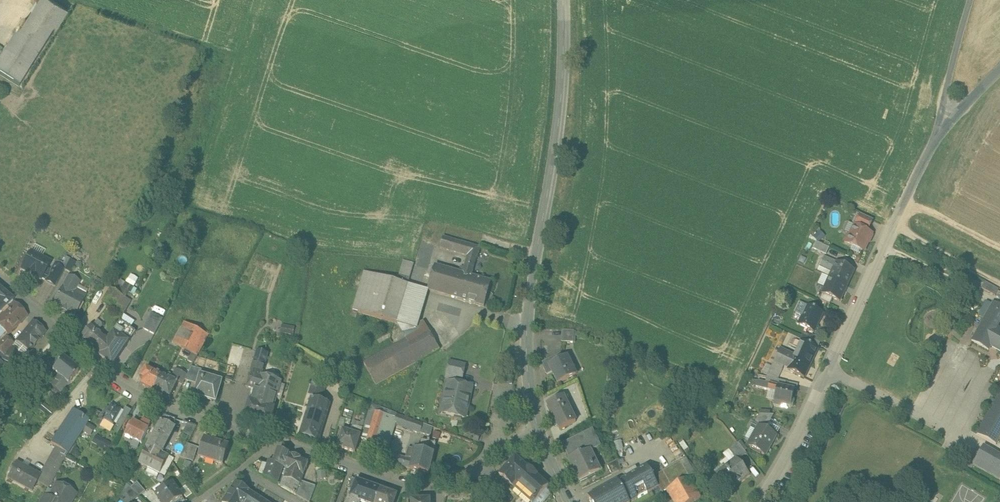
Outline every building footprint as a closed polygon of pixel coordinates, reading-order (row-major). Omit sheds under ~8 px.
[(53,0),(37,0),(26,18),(51,34),(67,9),(53,0)] [(0,59),(0,73),(19,85),(51,34),(26,18),(0,59)] [(873,219),(860,213),(855,225),(868,231),(873,219)] [(855,225),(851,234),(849,233),(845,242),(863,250),(871,232),(868,231),(855,225)] [(471,245),(444,237),(440,248),(468,256),(471,245)] [(829,248),(817,242),(814,248),(826,254),(829,248)] [(464,267),(455,298),(484,306),(492,281),(472,275),(480,247),(471,245),(468,256),(464,267)] [(39,258),(30,253),(22,269),(28,272),(27,274),(34,278),(35,276),(41,279),(42,277),(46,279),(50,271),(47,269),(50,262),(41,257),(39,258)] [(841,263),(837,262),(824,256),(820,266),(832,272),(830,277),(847,285),(854,270),(848,267),(849,264),(842,261),(841,263)] [(70,259),(65,270),(70,273),(76,262),(70,259)] [(414,263),(404,260),(399,274),(410,277),(414,263)] [(46,279),(45,281),(56,286),(64,270),(54,265),(50,271),(46,279)] [(460,272),(435,265),(428,290),(455,298),(464,267),(462,267),(460,272)] [(397,281),(364,271),(353,309),(397,322),(408,284),(397,281)] [(410,277),(399,274),(397,281),(408,284),(410,277)] [(69,276),(53,305),(55,306),(66,313),(66,312),(74,317),(86,295),(75,289),(76,287),(79,281),(69,276)] [(847,285),(830,277),(822,294),(833,299),(840,302),(847,285)] [(999,289),(985,281),(982,288),(996,296),(999,289)] [(129,292),(117,284),(113,290),(123,296),(126,298),(129,292)] [(418,323),(428,290),(408,284),(397,322),(416,328),(418,323)] [(113,290),(111,288),(102,302),(115,309),(123,296),(113,290)] [(3,291),(0,294),(0,313),(2,311),(7,306),(14,300),(3,291)] [(833,299),(823,294),(820,300),(830,305),(833,299)] [(126,298),(123,296),(115,309),(123,314),(131,301),(126,298)] [(9,307),(7,306),(2,311),(3,313),(0,315),(0,327),(8,335),(28,316),(14,302),(9,307)] [(998,327),(999,323),(999,306),(993,302),(972,341),(989,350),(991,346),(992,346),(999,350),(999,328),(998,327)] [(808,306),(799,324),(814,332),(818,324),(818,323),(822,313),(823,314),(823,313),(808,306)] [(152,313),(144,329),(155,335),(164,319),(152,313)] [(399,342),(427,326),(424,320),(418,323),(416,328),(397,322),(402,332),(396,336),(399,342)] [(33,321),(17,341),(24,347),(23,349),(26,351),(27,350),(30,352),(35,345),(45,332),(33,321)] [(121,322),(108,341),(99,356),(99,357),(113,366),(136,332),(121,322)] [(185,323),(174,343),(198,356),(210,335),(185,323)] [(281,323),(279,331),(292,334),(294,325),(281,323)] [(864,340),(870,327),(864,325),(859,338),(864,340)] [(92,326),(80,339),(99,356),(108,341),(92,326)] [(376,383),(440,348),(434,338),(427,326),(399,342),(364,362),(376,383)] [(574,331),(563,330),(562,341),(574,342),(574,331)] [(822,340),(812,335),(809,342),(819,346),(822,340)] [(0,343),(0,352),(4,356),(11,348),(14,344),(6,337),(0,343)] [(818,348),(801,340),(796,350),(797,350),(814,357),(818,348)] [(26,351),(23,349),(24,347),(17,341),(14,344),(11,348),(18,353),(12,361),(26,368),(33,359),(27,355),(30,352),(27,350),(26,351)] [(11,348),(4,356),(12,361),(18,353),(11,348)] [(795,355),(780,349),(774,361),(784,366),(789,368),(788,370),(804,377),(814,357),(797,350),(795,355)] [(268,354),(258,351),(252,372),(260,374),(262,375),(268,354)] [(561,353),(542,363),(547,374),(553,371),(558,383),(576,374),(567,356),(563,358),(561,353)] [(955,355),(951,362),(964,370),(969,363),(955,355)] [(78,372),(63,359),(52,371),(53,372),(53,371),(59,376),(68,384),(78,372)] [(466,364),(450,361),(446,377),(462,380),(466,364)] [(768,375),(767,377),(778,379),(784,366),(774,361),(772,366),(768,375)] [(162,374),(148,366),(142,378),(144,379),(142,385),(154,391),(163,374),(162,374)] [(203,370),(192,366),(187,375),(185,380),(198,384),(201,375),(202,375),(203,370)] [(174,375),(169,372),(167,376),(162,373),(162,374),(163,374),(154,391),(169,399),(177,383),(178,384),(179,382),(183,384),(185,380),(187,375),(177,370),(174,375)] [(260,374),(252,372),(247,387),(256,390),(260,374)] [(282,380),(262,375),(260,374),(256,390),(252,401),(250,401),(245,418),(269,425),(274,408),(277,398),(281,399),(285,385),(281,384),(282,380)] [(202,375),(201,375),(198,384),(195,395),(216,401),(223,381),(202,375)] [(767,377),(759,375),(758,381),(770,384),(778,386),(785,388),(787,382),(778,379),(767,377)] [(59,376),(51,385),(60,393),(68,384),(59,376)] [(326,383),(314,380),(309,397),(311,398),(320,400),(326,383)] [(472,387),(448,381),(442,413),(466,418),(472,387)] [(770,384),(758,381),(757,387),(768,390),(770,384)] [(798,384),(787,382),(785,388),(795,390),(797,390),(798,384)] [(785,388),(778,386),(776,392),(774,401),(773,405),(782,407),(782,405),(791,407),(791,406),(793,406),(795,400),(793,398),(795,390),(785,388)] [(774,401),(776,392),(768,390),(766,399),(774,401)] [(977,434),(996,445),(999,438),(999,393),(977,434)] [(576,422),(564,396),(547,404),(560,430),(576,422)] [(320,400),(311,398),(300,435),(319,441),(330,404),(320,400)] [(121,410),(112,405),(109,409),(107,408),(97,424),(102,427),(105,427),(108,427),(111,425),(113,423),(121,410)] [(126,407),(118,420),(121,421),(119,424),(122,426),(131,410),(126,407)] [(376,411),(396,417),(398,414),(377,407),(376,411)] [(73,409),(51,442),(56,446),(62,450),(60,454),(66,457),(68,454),(90,420),(73,409)] [(396,426),(398,418),(396,417),(376,411),(367,440),(377,443),(377,442),(389,446),(396,426)] [(410,418),(398,414),(396,417),(398,418),(396,426),(406,430),(410,418)] [(774,415),(760,414),(756,421),(767,427),(774,415)] [(176,419),(163,415),(160,422),(173,427),(176,419)] [(346,419),(341,417),(338,426),(344,427),(346,419)] [(143,418),(140,424),(133,420),(125,434),(141,442),(149,428),(148,428),(151,422),(143,418)] [(360,422),(354,420),(353,425),(358,426),(355,433),(361,435),(364,423),(360,422)] [(160,422),(148,445),(162,452),(174,427),(173,427),(160,422)] [(188,422),(184,431),(191,435),(197,425),(188,422)] [(776,435),(760,426),(749,446),(765,455),(776,435)] [(593,429),(563,444),(570,459),(569,460),(573,468),(579,481),(589,477),(589,476),(603,470),(593,450),(601,446),(593,429)] [(355,433),(343,430),(338,446),(355,452),(361,435),(355,433)] [(96,433),(91,442),(108,450),(112,441),(96,433)] [(229,445),(204,438),(199,456),(223,464),(229,445)] [(419,450),(408,448),(405,459),(398,456),(396,465),(410,469),(429,474),(437,443),(430,441),(430,440),(428,440),(428,441),(422,439),(419,450)] [(187,443),(180,457),(193,461),(198,447),(187,443)] [(747,454),(739,443),(730,450),(737,460),(738,461),(738,460),(747,454)] [(162,452),(148,445),(139,463),(148,467),(160,473),(169,455),(162,452)] [(56,446),(39,474),(41,475),(37,481),(48,488),(66,457),(60,454),(62,450),(56,446)] [(983,447),(974,464),(999,478),(999,456),(983,447)] [(292,454),(279,450),(274,463),(279,465),(287,468),(292,454)] [(309,460),(292,454),(287,468),(293,470),(304,474),(309,460)] [(169,455),(160,473),(165,476),(173,461),(176,465),(179,459),(176,457),(174,458),(169,455)] [(516,456),(499,475),(512,486),(509,489),(518,498),(523,501),(534,501),(548,485),(539,477),(538,476),(529,469),(529,468),(528,468),(516,456)] [(663,471),(672,487),(689,477),(695,474),(686,458),(680,461),(663,471)] [(618,459),(607,465),(612,474),(621,470),(618,459)] [(737,460),(726,469),(724,467),(716,473),(730,491),(750,475),(738,460),(738,461),(737,460)] [(258,461),(250,468),(264,476),(267,466),(258,461)] [(39,474),(16,462),(8,477),(32,490),(37,481),(41,475),(39,474)] [(273,468),(267,466),(264,476),(280,485),(284,476),(276,473),(279,465),(274,463),(273,468)] [(287,468),(279,465),(276,473),(284,476),(287,468)] [(618,481),(630,501),(631,501),(659,486),(647,465),(618,481)] [(160,473),(148,467),(144,473),(157,479),(160,473)] [(293,470),(287,468),(284,476),(280,485),(296,495),(298,490),(285,485),(288,478),(290,473),(292,473),(293,470)] [(304,474),(293,470),(292,473),(290,473),(288,478),(301,482),(301,481),(304,474)] [(667,490),(674,501),(693,501),(701,498),(689,477),(672,487),(667,490)] [(301,482),(288,478),(285,485),(298,490),(301,482)] [(357,480),(351,478),(347,487),(353,489),(357,480)] [(357,479),(357,480),(353,489),(350,497),(360,501),(364,501),(376,501),(381,488),(368,483),(357,479)] [(301,481),(301,482),(298,490),(296,495),(309,501),(310,501),(316,486),(301,481)] [(618,481),(588,497),(591,501),(630,501),(618,481)] [(961,481),(949,501),(984,501),(987,496),(961,481)] [(145,491),(137,482),(131,487),(140,495),(145,491)] [(156,493),(162,501),(175,501),(183,497),(172,482),(156,493)] [(250,492),(250,491),(236,482),(223,501),(266,501),(250,492)] [(58,485),(57,484),(50,498),(56,501),(55,501),(69,501),(74,493),(73,493),(58,485)] [(131,487),(127,484),(124,489),(132,501),(140,495),(131,487)] [(381,488),(376,501),(395,501),(398,494),(381,488)] [(132,501),(124,489),(121,496),(125,501),(133,501),(132,501)]
